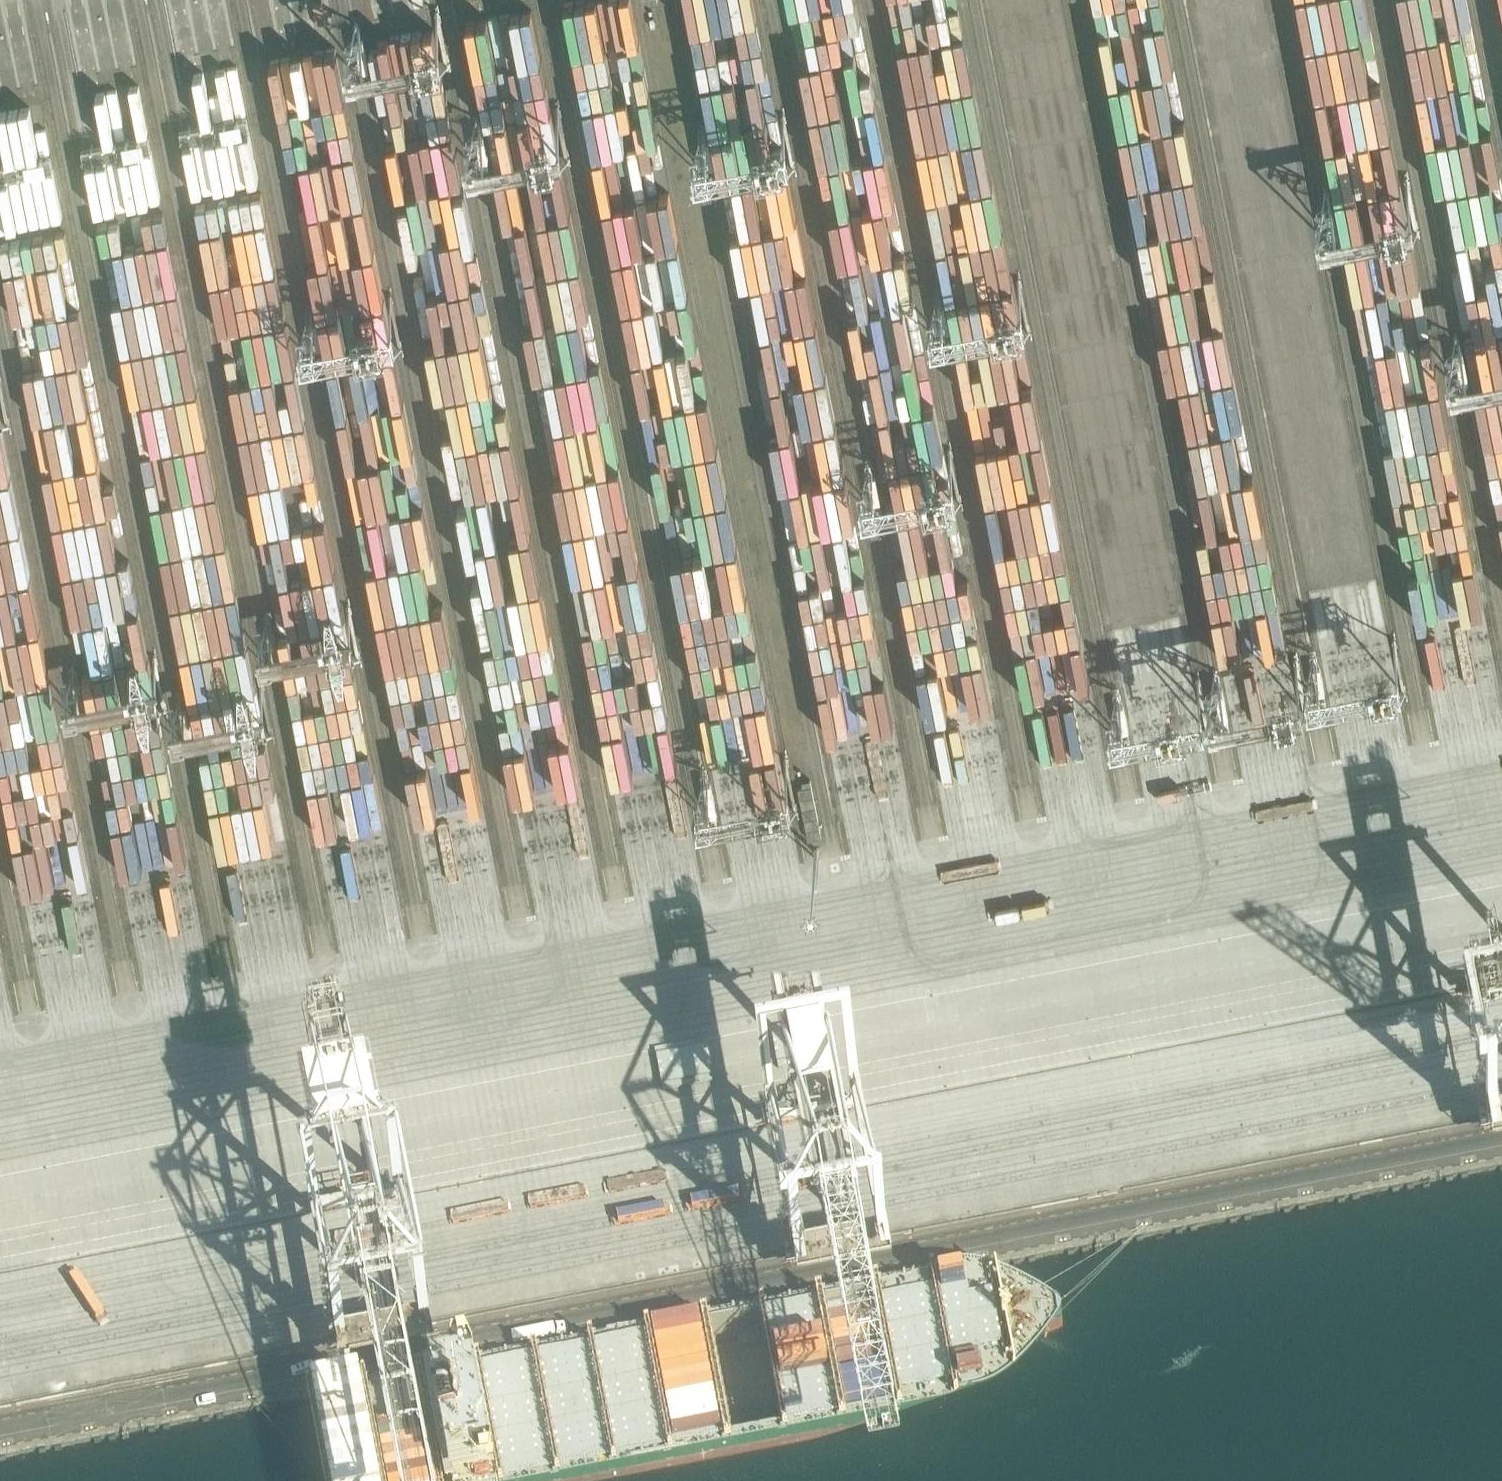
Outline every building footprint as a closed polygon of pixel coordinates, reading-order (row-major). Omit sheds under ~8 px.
[(811,785),(798,788),(808,839),(821,837),(811,785)]
